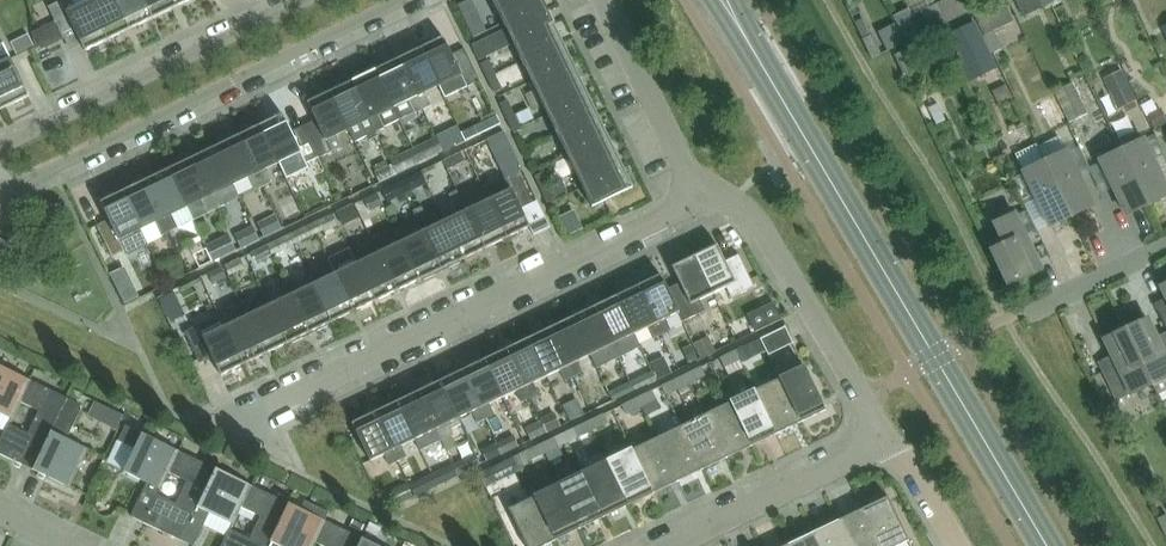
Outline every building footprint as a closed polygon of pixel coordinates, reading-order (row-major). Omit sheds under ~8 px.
[(108,40),(90,1),(77,8),(73,0),(63,0),(49,7),(55,19),(63,36),(64,39),(77,33),(85,51),(108,40)] [(108,40),(131,29),(116,0),(93,0),(90,1),(108,40)] [(153,18),(145,0),(116,0),(131,29),(153,18)] [(153,18),(176,7),(173,0),(145,0),(153,18)] [(473,50),(479,61),(510,45),(592,207),(633,187),(543,0),(493,0),(509,33),(473,50)] [(984,12),(975,16),(984,35),(993,53),(1001,49),(993,31),(1013,21),(1004,2),(984,12)] [(939,26),(948,22),(939,3),(930,7),(939,26)] [(918,34),(906,7),(891,14),(903,40),(918,34)] [(930,7),(920,12),(930,31),(939,26),(930,7)] [(975,16),(966,21),(975,40),(984,35),(975,16)] [(63,36),(55,19),(51,21),(33,30),(36,50),(55,40),(63,36)] [(486,31),(482,22),(469,28),(473,37),(486,31)] [(965,43),(958,27),(945,33),(953,50),(965,43)] [(882,54),(872,35),(863,39),(872,58),(882,54)] [(421,48),(439,86),(453,79),(458,91),(480,81),(465,49),(452,55),(444,37),(421,48)] [(3,109),(29,96),(2,39),(0,40),(0,103),(3,109)] [(399,59),(424,110),(432,106),(426,92),(439,86),(421,48),(399,59)] [(903,75),(913,70),(904,51),(894,56),(903,75)] [(401,121),(424,110),(399,59),(376,69),(401,121)] [(489,78),(496,74),(489,60),(482,63),(489,78)] [(401,121),(376,69),(353,80),(377,132),(378,132),(401,121)] [(1137,101),(1122,70),(1104,79),(1119,109),(1137,101)] [(496,74),(489,78),(496,92),(503,89),(496,74)] [(378,132),(377,132),(353,80),(331,91),(349,129),(350,129),(355,141),(368,136),(370,140),(379,135),(378,132)] [(1088,114),(1073,83),(1055,92),(1070,122),(1088,114)] [(317,120),(304,126),(320,158),(343,147),(337,135),(349,129),(331,91),(308,102),(317,120)] [(1054,98),(1038,105),(1051,131),(1067,124),(1054,98)] [(508,100),(501,104),(508,118),(516,115),(508,100)] [(1148,114),(1156,130),(1165,125),(1165,118),(1161,108),(1148,114)] [(297,169),(320,158),(304,126),(292,132),(283,114),(261,125),(279,163),(291,157),(297,169)] [(516,115),(508,118),(515,133),(523,129),(516,115)] [(487,130),(500,124),(497,116),(483,122),(487,130)] [(238,136),(264,187),(272,183),(266,169),(279,163),(261,125),(238,136)] [(504,131),(503,132),(487,139),(491,148),(507,140),(508,139),(504,131)] [(215,147),(234,185),(249,177),(255,191),(264,187),(238,136),(215,147)] [(437,136),(414,148),(421,161),(444,150),(437,136)] [(1149,206),(1148,203),(1165,195),(1165,187),(1143,140),(1122,150),(1121,147),(1120,148),(1149,206)] [(1037,200),(1049,225),(1070,215),(1071,218),(1072,217),(1044,159),(1043,159),(1036,145),(1015,155),(1025,174),(1014,180),(1026,205),(1037,200)] [(192,158),(217,209),(226,205),(219,192),(234,185),(215,147),(192,158)] [(398,173),(421,161),(414,148),(391,159),(398,173)] [(1100,161),(1126,214),(1147,204),(1148,206),(1149,206),(1120,148),(1121,150),(1100,161)] [(1044,159),(1072,217),(1071,215),(1092,205),(1067,151),(1046,161),(1044,159)] [(466,162),(462,154),(445,162),(449,170),(466,162)] [(169,169),(187,207),(202,200),(209,213),(217,209),(192,158),(169,169)] [(395,175),(390,165),(376,172),(381,181),(395,175)] [(146,180),(171,232),(179,228),(173,214),(187,207),(169,169),(146,180)] [(503,193),(489,200),(507,238),(530,227),(521,209),(534,203),(519,172),(497,182),(503,193)] [(544,173),(536,177),(543,191),(551,188),(544,173)] [(562,179),(550,185),(556,198),(568,192),(562,179)] [(149,242),(171,232),(146,180),(124,191),(149,242)] [(405,195),(400,183),(382,191),(388,203),(405,195)] [(551,188),(543,191),(550,206),(557,202),(551,188)] [(448,194),(453,204),(461,199),(457,190),(448,194)] [(149,242),(124,191),(101,202),(110,220),(97,226),(112,258),(125,252),(127,256),(150,245),(149,242)] [(384,206),(379,194),(365,200),(371,212),(384,206)] [(485,248),(507,238),(489,200),(476,206),(470,195),(461,199),(485,248)] [(463,259),(485,248),(461,199),(453,204),(458,215),(445,221),(463,259)] [(362,216),(356,204),(337,213),(343,225),(362,216)] [(266,237),(283,228),(276,214),(259,224),(266,237)] [(333,214),(312,225),(316,235),(325,230),(327,232),(339,226),(333,214)] [(1015,214),(994,224),(993,222),(991,223),(999,238),(988,243),(1008,284),(1018,279),(1019,281),(1021,280),(1019,278),(1040,268),(1015,214)] [(441,269),(463,259),(445,221),(432,227),(426,216),(418,221),(441,269)] [(419,280),(441,269),(418,221),(409,225),(414,236),(401,242),(419,280)] [(312,225),(290,235),(294,245),(316,235),(312,225)] [(243,248),(261,239),(255,227),(236,236),(243,248)] [(229,235),(207,246),(215,261),(237,251),(229,235)] [(268,246),(273,256),(294,245),(290,235),(268,246)] [(397,291),(419,280),(401,242),(388,248),(382,238),(374,242),(397,291)] [(14,246),(1,240),(0,242),(0,256),(8,259),(14,246)] [(375,301),(397,291),(374,242),(365,246),(370,257),(357,263),(375,301)] [(717,245),(694,256),(712,294),(726,287),(731,298),(754,287),(739,255),(725,261),(717,245)] [(273,256),(268,246),(253,253),(257,263),(273,256)] [(699,300),(712,294),(694,256),(672,266),(680,283),(668,289),(679,312),(678,313),(682,322),(705,311),(699,300)] [(171,281),(185,275),(178,259),(164,266),(171,281)] [(246,269),(242,259),(226,266),(230,276),(246,269)] [(353,312),(375,301),(357,263),(344,270),(338,259),(330,263),(353,312)] [(331,322),(353,312),(330,263),(321,267),(326,278),(313,284),(331,322)] [(228,276),(224,267),(209,274),(213,283),(228,276)] [(661,274),(638,285),(662,334),(670,330),(665,319),(678,313),(679,312),(668,289),(661,274)] [(309,333),(331,322),(313,284),(300,291),(295,280),(286,284),(309,333)] [(287,343),(309,333),(286,284),(277,288),(282,299),(269,305),(287,343)] [(638,285),(616,296),(634,334),(647,327),(653,339),(662,334),(638,285)] [(616,296),(594,307),(618,355),(626,351),(621,340),(634,334),(616,296)] [(265,354),(287,343),(269,305),(256,312),(250,301),(242,305),(265,354)] [(774,302),(747,315),(756,332),(782,319),(774,302)] [(238,320),(225,327),(243,365),(265,354),(242,305),(233,309),(238,320)] [(594,307),(572,317),(590,355),(604,349),(609,360),(618,355),(594,307)] [(572,317),(550,328),(574,377),(582,372),(577,361),(590,355),(572,317)] [(1125,327),(1153,386),(1154,385),(1159,396),(1165,392),(1165,335),(1157,339),(1148,319),(1127,329),(1126,327),(1125,327)] [(221,375),(243,365),(225,327),(212,333),(207,322),(185,333),(200,364),(212,358),(221,375)] [(1153,386),(1125,327),(1124,328),(1125,330),(1104,340),(1112,356),(1099,363),(1117,400),(1151,384),(1152,386),(1153,386)] [(528,338),(546,376),(560,370),(565,381),(574,377),(550,328),(528,338)] [(794,344),(786,328),(761,340),(769,356),(794,344)] [(718,351),(710,336),(695,343),(702,359),(718,351)] [(506,349),(530,398),(539,394),(533,383),(546,376),(528,338),(506,349)] [(761,340),(749,346),(754,357),(766,350),(761,340)] [(689,363),(697,359),(691,346),(683,349),(689,363)] [(484,360),(502,397),(516,391),(521,402),(530,398),(506,349),(484,360)] [(741,361),(736,352),(721,359),(725,369),(741,361)] [(673,373),(665,356),(651,363),(659,380),(673,373)] [(462,370),(486,419),(495,415),(489,404),(502,397),(484,360),(462,370)] [(12,419),(20,402),(30,380),(0,366),(0,413),(12,419)] [(779,379),(801,422),(826,410),(805,367),(779,379)] [(687,375),(692,385),(707,377),(702,368),(687,375)] [(462,370),(440,381),(459,419),(472,412),(477,423),(486,419),(462,370)] [(656,380),(652,371),(630,382),(634,391),(656,380)] [(692,385),(687,375),(663,387),(668,397),(692,385)] [(776,434),(801,422),(779,379),(755,391),(776,434)] [(30,380),(20,402),(39,411),(28,434),(8,424),(0,441),(0,454),(33,470),(67,398),(30,380)] [(440,381),(418,391),(442,440),(451,436),(445,425),(459,419),(440,381)] [(634,391),(630,382),(608,392),(613,401),(634,391)] [(396,402),(415,440),(428,433),(433,444),(442,440),(418,391),(396,402)] [(653,391),(638,399),(643,408),(658,400),(653,391)] [(730,402),(751,446),(776,434),(755,391),(730,402)] [(79,404),(67,398),(33,470),(70,487),(88,449),(67,439),(81,410),(79,404)] [(564,405),(572,422),(587,415),(579,398),(564,405)] [(643,408),(638,399),(623,407),(627,416),(643,408)] [(374,412),(398,461),(407,457),(402,446),(415,440),(396,402),(374,412)] [(706,414),(727,458),(751,446),(730,402),(706,414)] [(123,416),(112,411),(106,425),(116,430),(123,416)] [(389,466),(398,461),(374,412),(352,423),(370,461),(384,455),(389,466)] [(543,421),(549,433),(562,426),(555,412),(541,418),(543,421)] [(611,423),(607,414),(589,423),(597,438),(598,438),(595,431),(611,423)] [(681,426),(702,470),(727,458),(706,414),(681,426)] [(532,441),(549,433),(543,421),(526,429),(532,441)] [(597,438),(589,423),(565,435),(569,443),(580,438),(584,445),(597,438)] [(167,472),(178,451),(125,426),(118,441),(134,449),(123,472),(147,483),(131,516),(144,522),(157,495),(167,472)] [(657,438),(678,482),(702,470),(681,426),(657,438)] [(503,455),(520,447),(514,434),(497,442),(503,455)] [(540,447),(544,455),(549,453),(553,462),(566,456),(562,446),(569,443),(565,435),(540,447)] [(653,493),(678,482),(657,438),(632,450),(653,493)] [(501,454),(496,443),(484,449),(489,460),(501,454)] [(544,455),(540,447),(516,458),(520,467),(544,455)] [(629,505),(653,493),(632,450),(608,461),(629,505)] [(181,540),(215,469),(178,451),(167,472),(186,481),(175,504),(157,495),(144,522),(181,540)] [(479,464),(474,454),(458,462),(463,472),(479,464)] [(520,467),(516,458),(482,474),(488,487),(522,471),(520,467)] [(604,517),(629,505),(608,461),(583,473),(604,517)] [(440,472),(445,482),(458,476),(453,466),(440,472)] [(215,469),(181,540),(193,545),(194,545),(210,513),(234,524),(242,507),(251,486),(215,469)] [(580,529),(604,517),(583,473),(559,485),(580,529)] [(430,490),(430,489),(425,480),(411,487),(415,496),(416,497),(430,490)] [(413,497),(407,484),(392,492),(398,504),(413,497)] [(555,541),(580,529),(559,485),(534,497),(555,541)] [(251,486),(242,507),(260,516),(249,539),(229,530),(222,545),(269,545),(289,504),(251,486)] [(555,541),(534,497),(509,509),(527,545),(544,545),(555,541)] [(880,545),(897,545),(909,540),(888,497),(862,509),(880,545)] [(289,504),(269,545),(313,545),(315,542),(324,521),(289,504)] [(862,509),(838,521),(850,545),(880,545),(862,509)] [(1157,519),(1165,537),(1165,515),(1157,519)] [(361,531),(364,525),(353,520),(350,526),(361,531)] [(324,521),(315,542),(323,545),(358,545),(362,539),(324,521)] [(820,545),(850,545),(838,521),(813,532),(820,545)] [(377,536),(380,529),(370,523),(366,531),(377,536)] [(790,545),(820,545),(813,532),(789,544),(790,545)]
